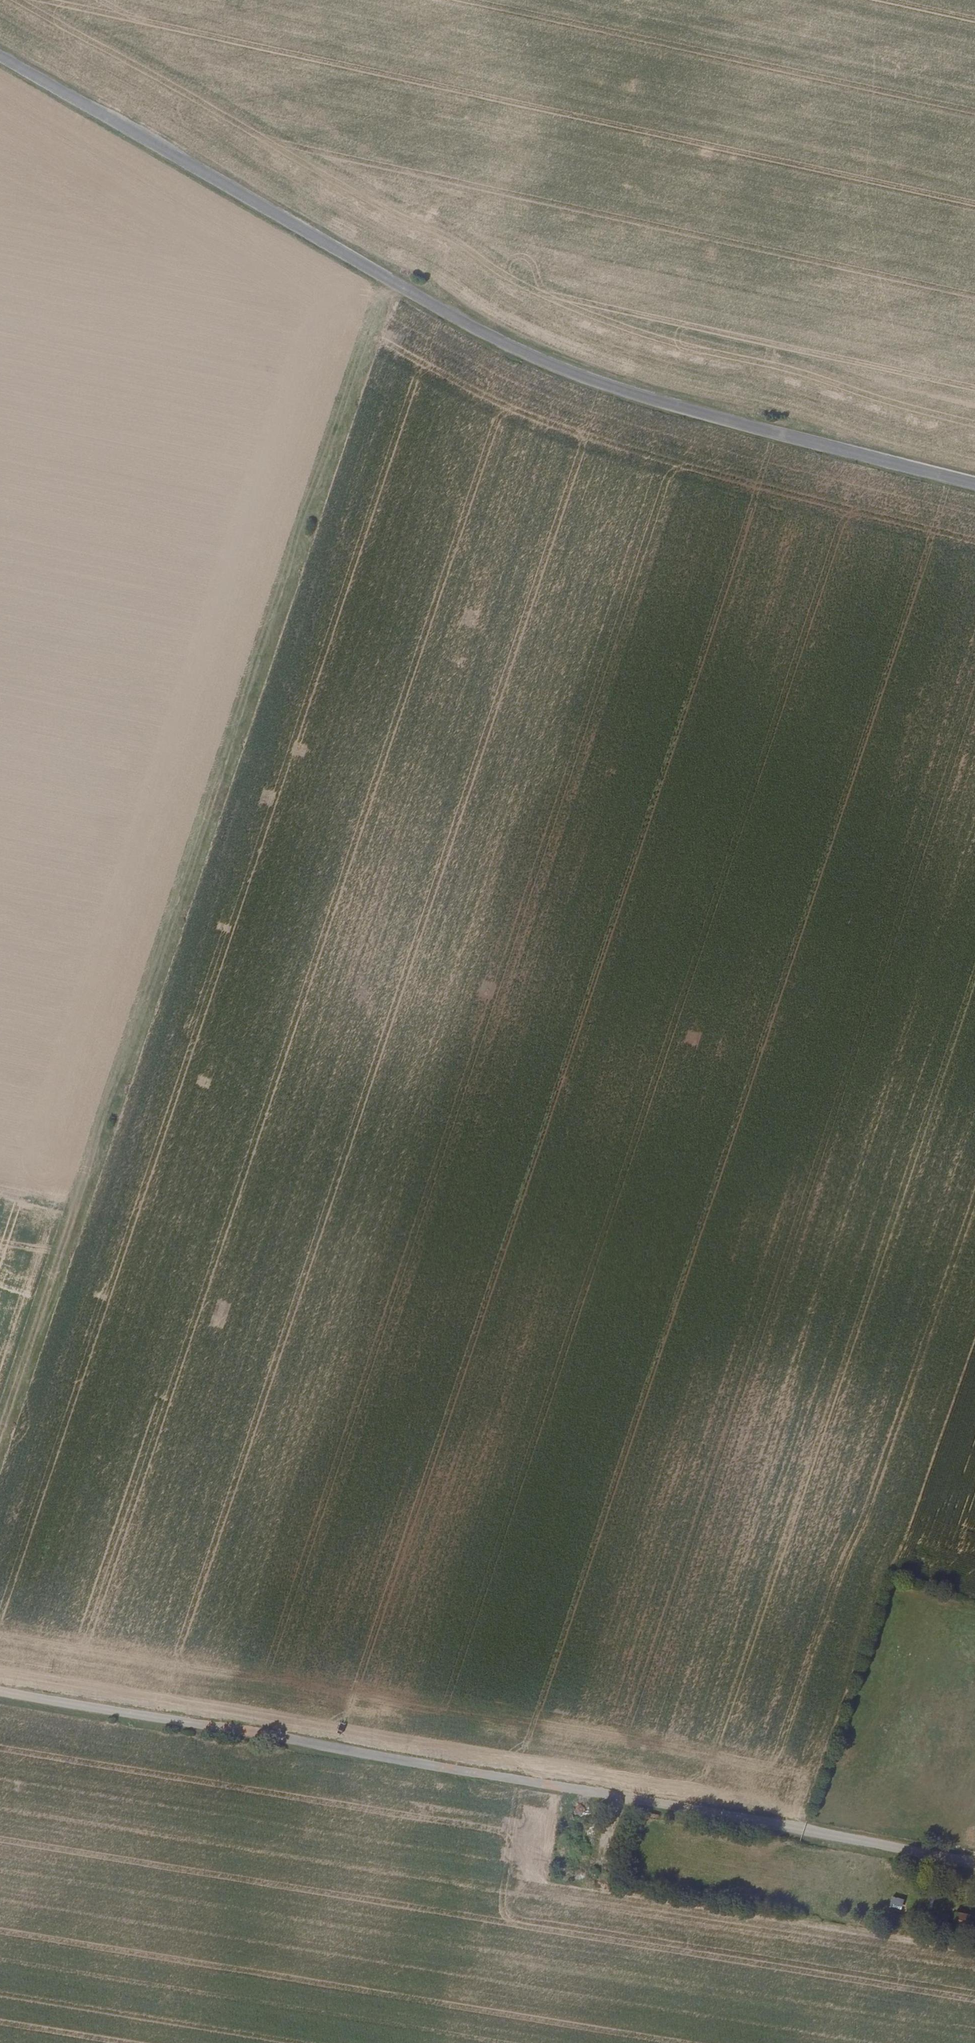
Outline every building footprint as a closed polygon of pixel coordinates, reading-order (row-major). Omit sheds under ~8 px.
[(893,1896),(889,1908),(903,1913),(906,1901),(893,1896)] [(951,1911),(949,1928),(974,1932),(974,1915),(951,1911)]
